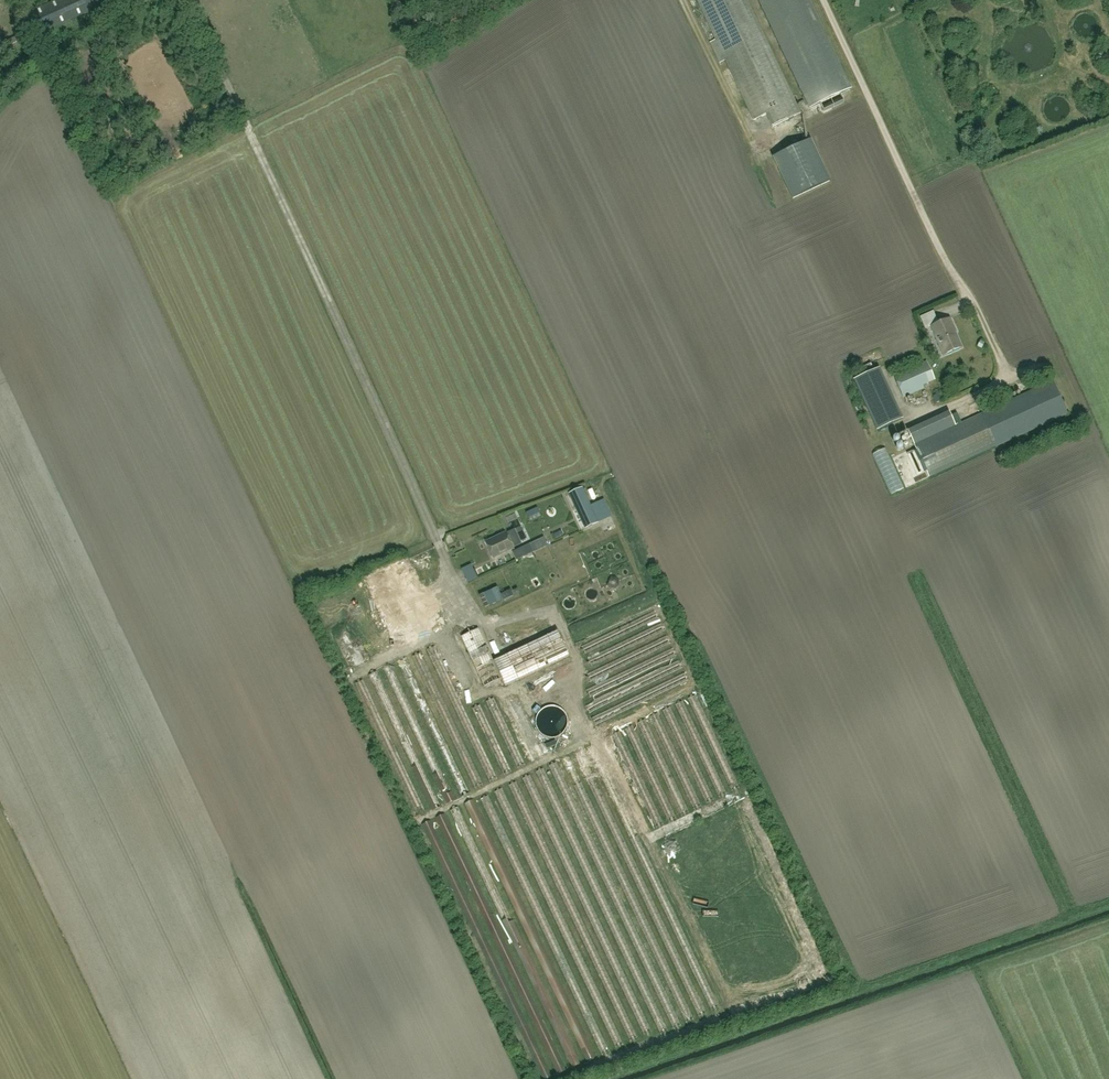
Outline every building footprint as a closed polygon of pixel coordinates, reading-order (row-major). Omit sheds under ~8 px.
[(51,30),(117,0),(54,0),(30,11),(40,34),(51,30)] [(754,120),(767,114),(773,126),(800,113),(789,91),(790,90),(747,0),(698,0),(754,120)] [(810,108),(820,104),(824,112),(844,102),(840,94),(850,89),(809,0),(758,0),(810,108)] [(26,32),(6,41),(10,51),(30,41),(26,32)] [(15,72),(23,67),(29,64),(25,58),(11,66),(0,73),(0,81),(15,72)] [(780,172),(788,188),(793,198),(830,181),(825,170),(816,150),(811,139),(773,157),(780,172)] [(950,318),(931,326),(944,354),(962,346),(953,327),(954,327),(950,318)] [(923,385),(929,382),(935,379),(927,360),(894,375),(904,397),(924,388),(923,385)] [(855,380),(879,430),(904,419),(880,368),(855,380)] [(1053,381),(981,414),(955,425),(949,411),(908,430),(914,444),(929,476),(995,446),(1068,413),(1053,381)] [(591,493),(600,491),(599,484),(589,486),(591,493)] [(587,527),(599,522),(583,488),(571,493),(587,527)] [(514,548),(507,532),(486,542),(493,557),(514,548)] [(516,560),(533,552),(529,544),(513,552),(516,560)] [(605,557),(609,566),(618,562),(614,552),(605,557)] [(366,578),(397,645),(439,625),(408,559),(366,578)] [(620,577),(611,579),(613,588),(621,587),(620,577)] [(570,656),(566,648),(558,631),(494,661),(479,628),(461,636),(485,687),(502,679),(505,686),(570,656)] [(567,727),(568,722),(567,716),(565,712),(561,708),(556,706),(550,705),(545,707),(541,710),(538,714),(536,719),(536,724),(538,729),(541,733),(545,736),(550,738),(556,737),(561,735),(565,731),(567,727)] [(417,731),(420,740),(428,736),(424,728),(417,731)] [(421,740),(425,750),(432,747),(429,737),(421,740)] [(430,761),(438,758),(434,748),(426,750),(430,761)] [(450,804),(457,802),(453,786),(445,788),(450,804)]
